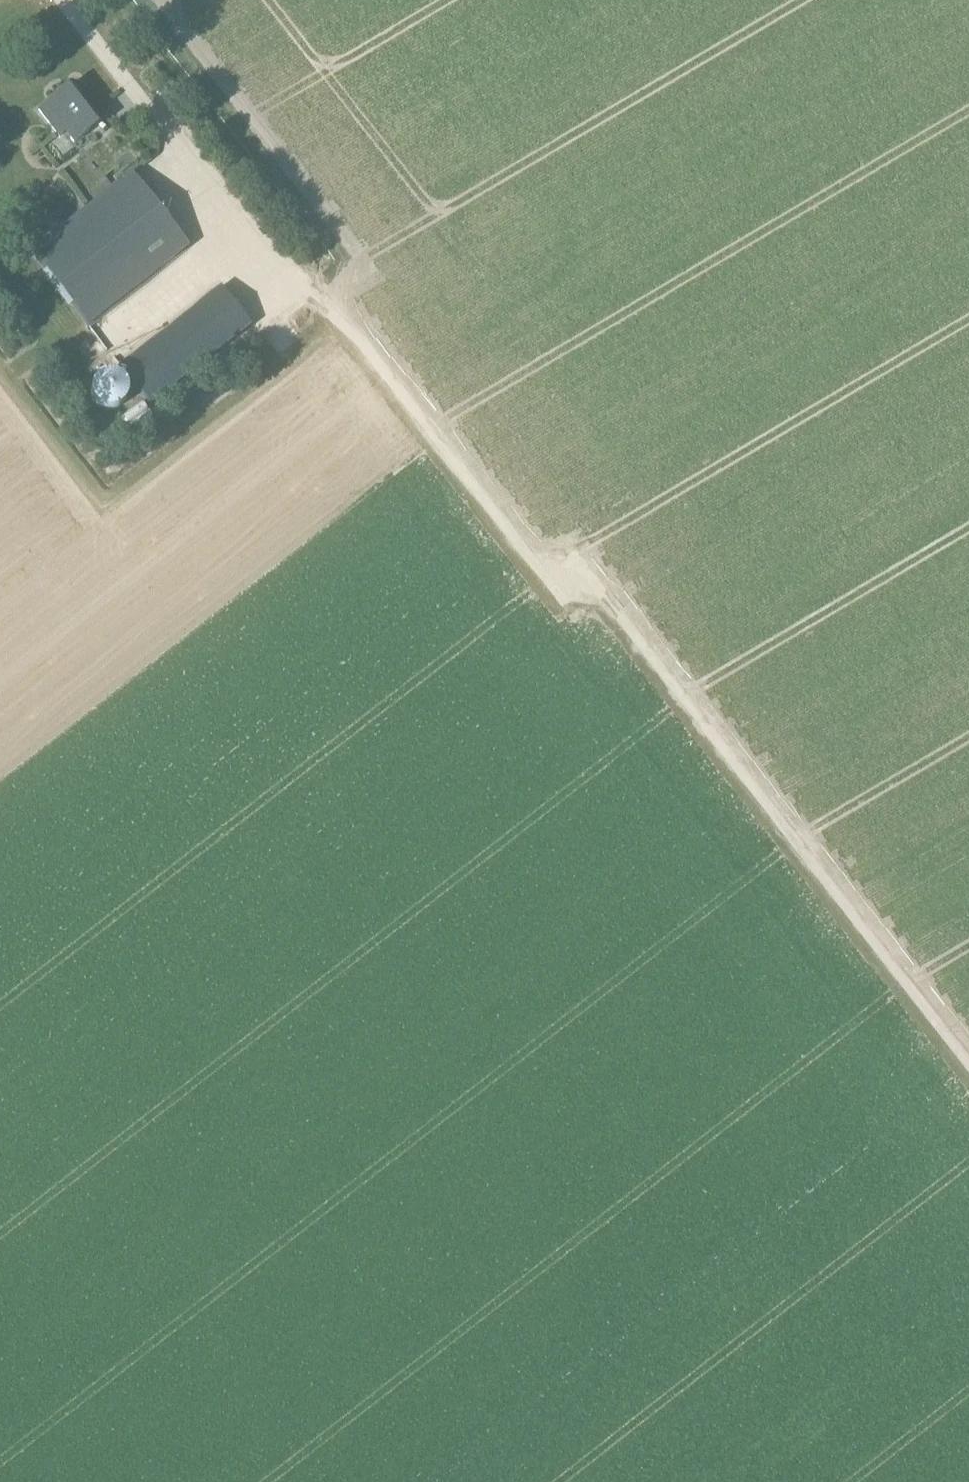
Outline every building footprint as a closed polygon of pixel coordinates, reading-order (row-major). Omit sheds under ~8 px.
[(44,105),(73,143),(100,122),(71,84),(44,105)] [(103,101),(106,111),(121,106),(118,96),(103,101)] [(62,159),(69,148),(57,140),(50,151),(62,159)] [(30,252),(86,325),(187,246),(131,174),(30,252)] [(118,366),(148,404),(249,325),(219,287),(118,366)] [(93,402),(94,403),(95,404),(96,405),(97,407),(98,408),(100,408),(101,409),(102,410),(104,410),(105,411),(107,411),(109,411),(110,411),(112,411),(113,411),(115,410),(116,410),(118,409),(119,408),(121,407),(122,406),(123,405),(124,404),(125,402),(125,401),(126,399),(127,398),(127,396),(127,395),(127,393),(127,392),(127,390),(127,388),(126,387),(126,385),(125,384),(124,383),(123,381),(122,380),(121,379),(120,378),(118,377),(117,376),(115,376),(114,375),(112,375),(111,375),(109,375),(108,375),(106,375),(104,375),(103,376),(101,376),(100,377),(99,378),(97,379),(96,380),(95,381),(94,382),(93,384),(93,385),(92,387),(92,388),(91,389),(91,391),(91,393),(91,394),(91,396),(91,397),(92,399),(92,400),(93,402)]
